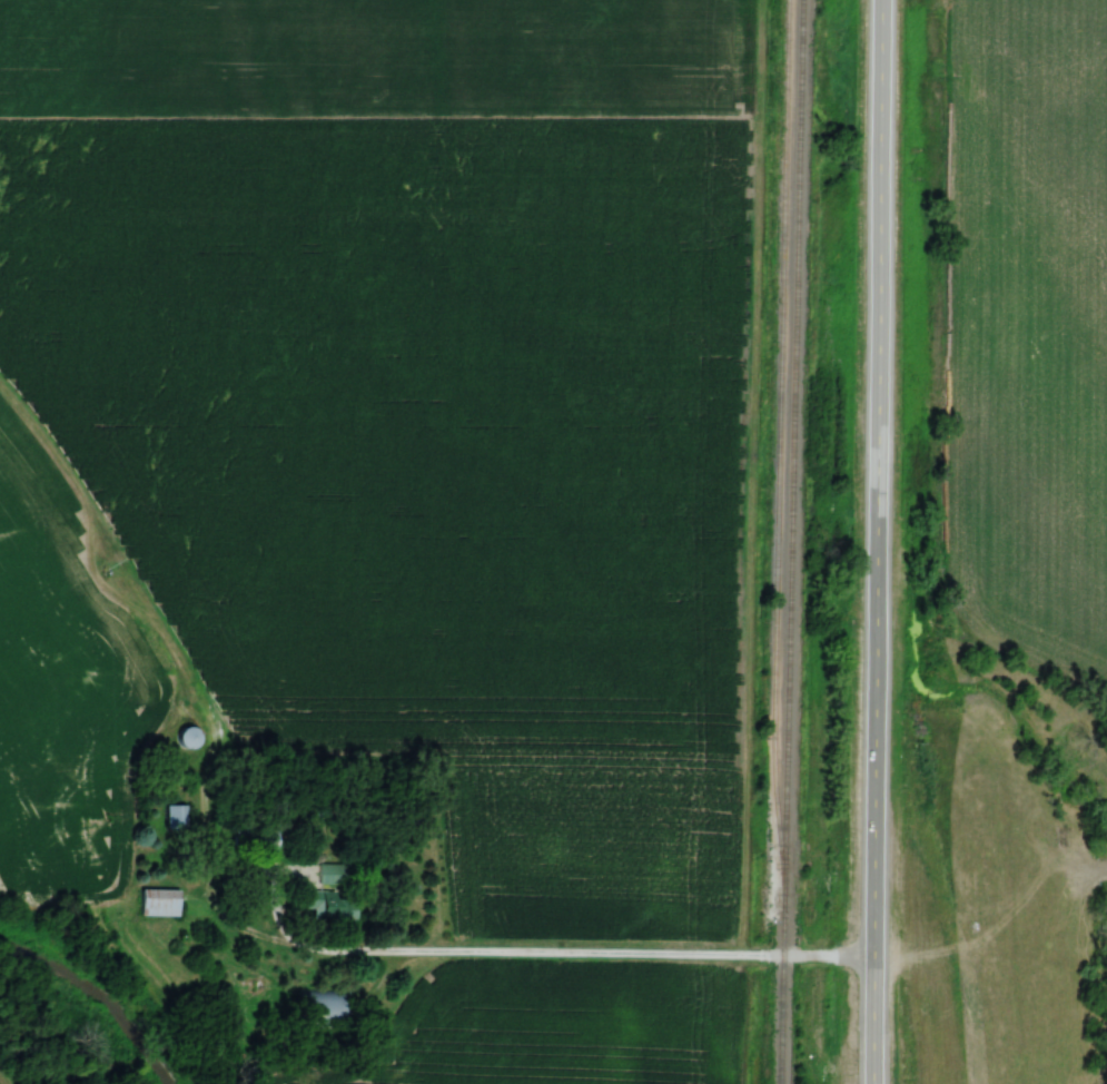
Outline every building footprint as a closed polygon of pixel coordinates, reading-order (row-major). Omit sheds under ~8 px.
[(183,749),(199,745),(193,727),(177,732),(183,749)] [(185,805),(166,805),(166,827),(185,827),(185,805)] [(318,885),(344,885),(344,864),(318,864),(318,885)] [(178,917),(178,889),(140,889),(140,917),(178,917)] [(354,891),(307,892),(307,920),(355,920),(354,891)]
